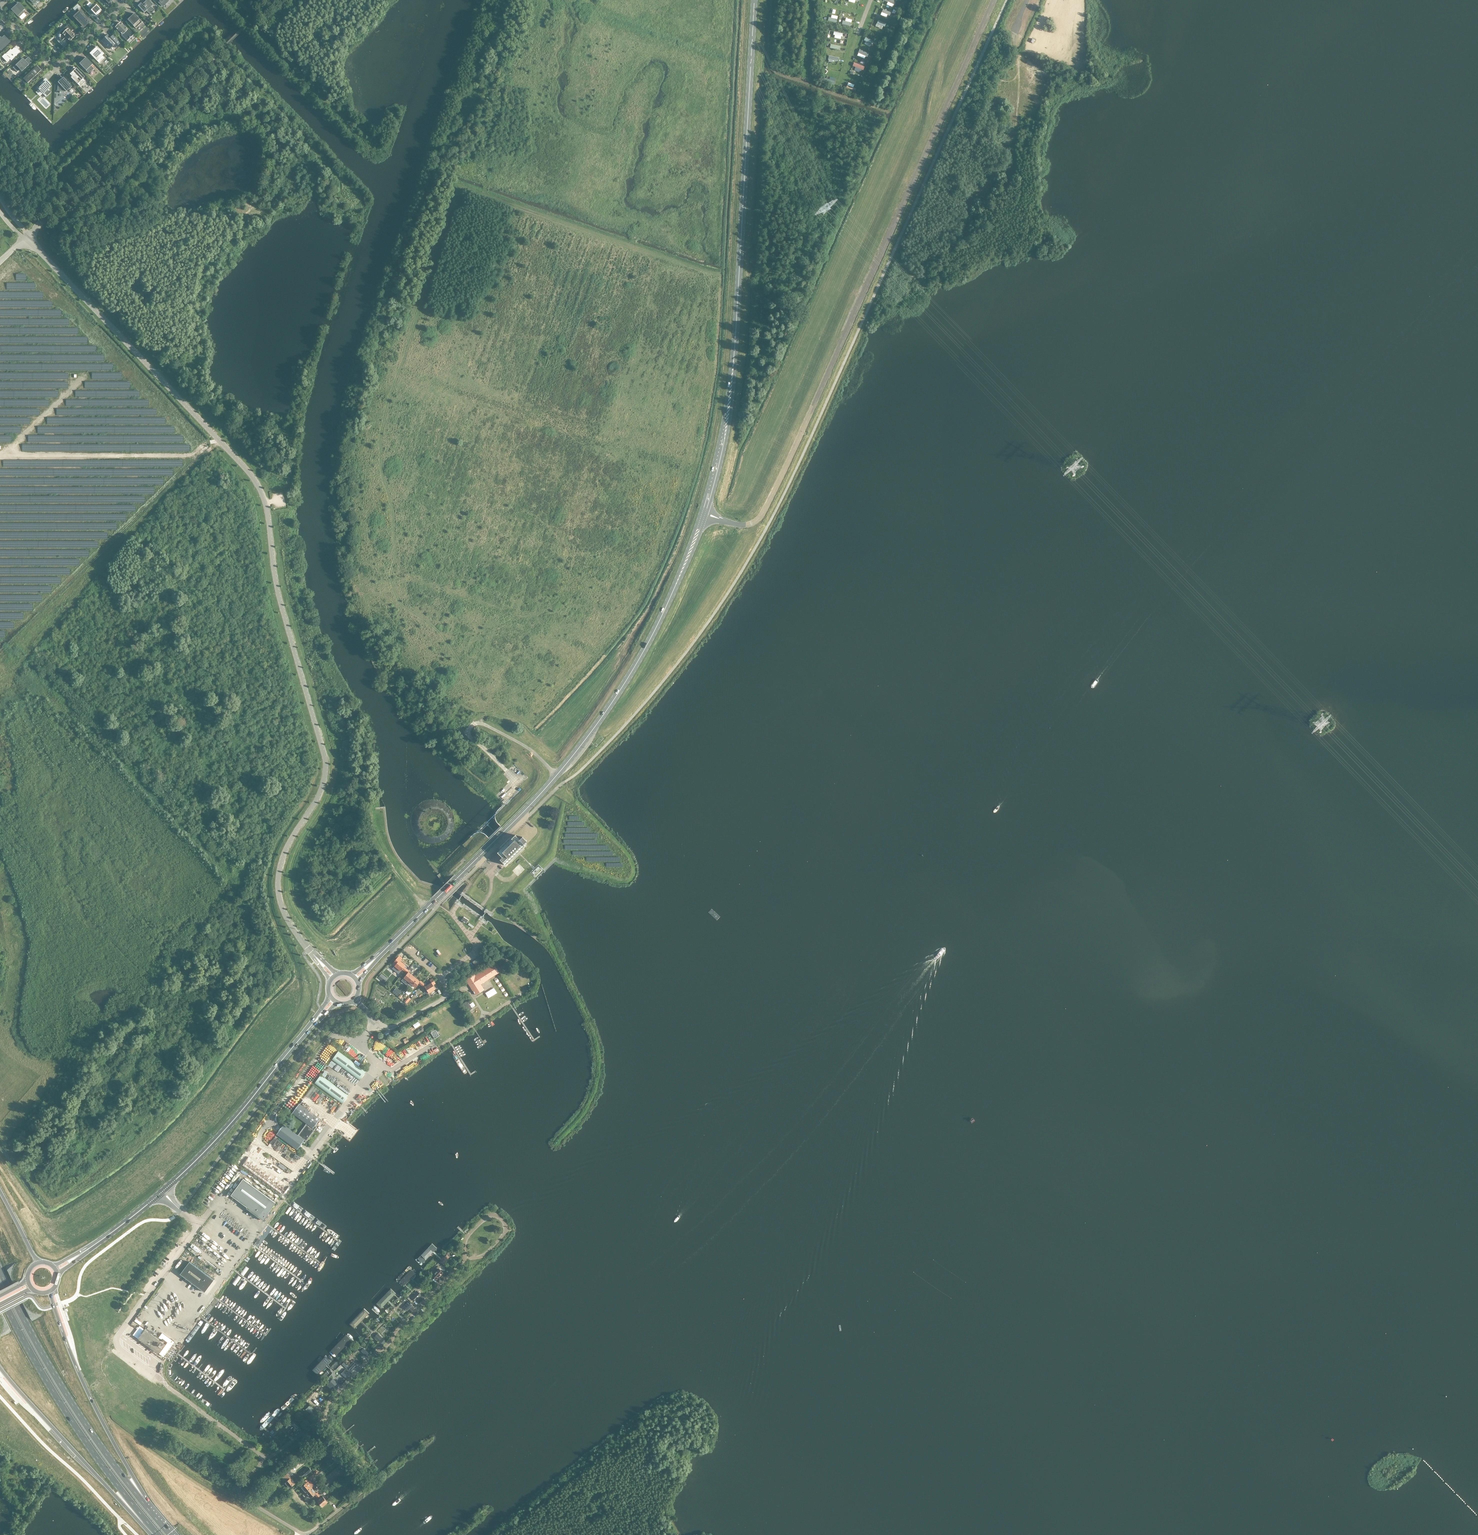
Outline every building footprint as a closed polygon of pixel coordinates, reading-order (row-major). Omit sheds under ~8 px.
[(153,5),(148,0),(146,0),(142,4),(140,3),(136,7),(138,10),(140,8),(144,13),(146,11),(150,15),(154,10),(151,7),(153,5)] [(24,13),(22,11),(24,9),(17,2),(13,6),(14,7),(12,10),(15,13),(19,17),(24,13)] [(96,5),(91,10),(96,15),(101,10),(96,5)] [(80,10),(73,17),(82,27),(89,20),(80,10)] [(125,18),(135,28),(142,22),(134,14),(132,16),(130,13),(125,18)] [(115,27),(120,32),(122,34),(121,35),(121,34),(121,35),(127,41),(129,38),(130,39),(131,38),(130,38),(133,35),(127,28),(127,29),(126,30),(124,28),(125,28),(120,22),(119,23),(120,23),(118,25),(117,25),(115,27)] [(62,41),(66,37),(70,41),(72,39),(72,38),(74,37),(75,36),(71,32),(72,30),(73,31),(73,30),(67,25),(61,31),(60,31),(61,32),(59,33),(59,35),(59,37),(60,39),(62,41)] [(0,38),(0,48),(1,50),(10,41),(8,39),(9,37),(6,34),(1,39),(0,38)] [(120,43),(114,37),(113,36),(113,35),(112,36),(110,38),(107,35),(101,41),(109,49),(113,46),(115,48),(120,43)] [(8,51),(2,57),(7,62),(10,59),(11,61),(21,52),(18,50),(19,48),(17,45),(12,50),(10,49),(8,51)] [(101,56),(103,54),(95,46),(91,51),(92,52),(90,54),(99,63),(104,58),(101,56)] [(24,60),(22,58),(13,68),(17,72),(20,70),(22,72),(32,62),(28,57),(24,60)] [(92,64),(90,62),(86,58),(84,59),(83,58),(78,63),(80,65),(82,66),(88,73),(90,72),(91,72),(92,71),(91,71),(93,69),(91,66),(92,65),(92,64)] [(40,71),(36,67),(37,66),(36,66),(23,79),(24,79),(27,83),(41,71),(40,70),(40,71)] [(72,78),(80,86),(85,81),(82,79),(84,77),(74,67),(71,70),(72,71),(69,73),(73,77),(72,78)] [(66,91),(66,92),(71,87),(63,77),(58,82),(58,83),(57,93),(59,93),(61,93),(64,93),(66,91)] [(38,89),(46,97),(51,92),(48,89),(51,87),(49,85),(51,84),(47,80),(46,82),(44,79),(40,83),(42,86),(38,89)] [(80,99),(86,93),(81,88),(75,94),(80,99)] [(517,771),(513,767),(509,771),(516,778),(525,770),(522,766),(517,771)] [(502,862),(505,865),(507,863),(524,847),(525,846),(524,844),(527,841),(522,837),(520,840),(515,835),(512,838),(500,850),(497,853),(502,857),(500,860),(502,863),(502,862)] [(541,868),(533,876),(535,878),(543,871),(541,868)] [(467,945),(462,949),(467,956),(472,953),(467,945)] [(404,971),(406,969),(404,967),(405,965),(400,961),(402,958),(399,956),(393,963),(395,965),(395,966),(393,969),(396,971),(398,968),(401,971),(402,969),(404,971)] [(504,971),(497,960),(495,962),(501,972),(504,971)] [(480,984),(483,983),(482,981),(487,978),(488,980),(488,979),(494,975),(497,973),(498,973),(498,972),(495,967),(491,969),(491,968),(490,966),(481,972),(475,976),(475,975),(474,975),(466,980),(468,983),(468,984),(471,988),(473,991),(473,992),(474,993),(475,994),(475,995),(477,994),(484,990),(483,989),(480,984)] [(407,985),(410,982),(414,977),(409,972),(409,971),(407,969),(405,972),(407,974),(401,981),(407,985)] [(386,977),(382,973),(377,978),(382,982),(386,977)] [(420,981),(414,977),(410,982),(415,987),(419,983),(421,985),(423,983),(421,981),(420,981)] [(424,983),(422,986),(424,987),(424,988),(425,987),(429,993),(435,989),(433,985),(436,983),(432,978),(430,980),(431,983),(427,986),(424,983)] [(472,1009),(467,1001),(462,1004),(467,1012),(472,1009)] [(436,1029),(431,1032),(435,1038),(439,1035),(436,1029)] [(366,1072),(338,1051),(332,1060),(359,1080),(366,1072)] [(330,1069),(339,1075),(342,1070),(333,1064),(330,1069)] [(348,1095),(321,1075),(314,1083),(342,1104),(348,1095)] [(284,1125),(282,1127),(278,1132),(277,1134),(297,1149),(300,1146),(302,1143),(303,1142),(304,1143),(305,1143),(307,1140),(308,1139),(309,1137),(310,1136),(312,1134),(313,1132),(314,1131),(315,1129),(316,1128),(317,1127),(315,1126),(316,1124),(318,1122),(320,1119),(300,1104),(299,1103),(299,1104),(297,1106),(292,1113),(293,1113),(307,1123),(306,1124),(298,1135),(293,1131),(290,1129),(284,1125)] [(255,1175),(282,1195),(288,1187),(266,1171),(276,1159),(270,1155),(255,1175)] [(285,1168),(282,1173),(290,1177),(293,1173),(285,1168)] [(267,1214),(276,1203),(243,1179),(231,1195),(247,1207),(263,1219),(267,1214)] [(429,1244),(415,1259),(420,1264),(434,1249),(429,1244)] [(214,1280),(189,1262),(180,1274),(205,1292),(214,1280)] [(443,1273),(439,1269),(433,1276),(436,1279),(443,1273)] [(402,1287),(414,1275),(409,1271),(398,1283),(402,1287)] [(395,1294),(390,1289),(375,1305),(381,1310),(395,1294)] [(421,1295),(418,1291),(412,1297),(416,1301),(421,1295)] [(409,1301),(403,1307),(407,1310),(413,1305),(409,1301)] [(355,1330),(369,1314),(363,1309),(349,1325),(355,1330)] [(154,1327),(158,1324),(159,1324),(161,1322),(159,1319),(152,1325),(154,1327)] [(139,1338),(159,1353),(168,1342),(162,1338),(162,1339),(147,1328),(139,1338)] [(351,1340),(346,1335),(331,1351),(336,1356),(351,1340)] [(322,1371),(331,1362),(326,1358),(317,1366),(322,1371)] [(310,1372),(294,1387),(300,1393),(315,1378),(310,1372)] [(277,1402),(280,1405),(293,1391),(290,1388),(277,1402)] [(294,1393),(280,1407),(284,1411),(297,1397),(294,1393)] [(307,1409),(314,1416),(317,1413),(310,1406),(307,1409)] [(274,1415),(260,1429),(263,1432),(277,1418),(274,1415)] [(293,1425),(290,1428),(287,1431),(292,1435),(297,1429),(293,1425)] [(335,1443),(334,1444),(329,1448),(328,1450),(330,1452),(332,1451),(337,1446),(335,1443)] [(337,1447),(331,1453),(335,1457),(341,1452),(337,1447)] [(347,1476),(355,1471),(352,1466),(343,1471),(347,1476)] [(303,1477),(312,1470),(309,1467),(301,1473),(303,1477)] [(285,1482),(289,1488),(295,1483),(294,1481),(296,1480),(294,1477),(292,1479),(287,1473),(283,1477),(286,1481),(285,1482)] [(360,1481),(357,1478),(351,1483),(354,1487),(357,1485),(360,1482),(360,1481)] [(306,1492),(312,1487),(314,1485),(310,1480),(308,1481),(306,1479),(304,1481),(306,1483),(301,1487),(306,1492)] [(315,1494),(317,1497),(319,1495),(317,1492),(316,1493),(314,1491),(315,1490),(314,1489),(313,1489),(312,1487),(306,1492),(310,1498),(315,1494)] [(321,1497),(319,1495),(317,1497),(319,1500),(317,1501),(322,1507),(328,1502),(323,1496),(321,1497)]
